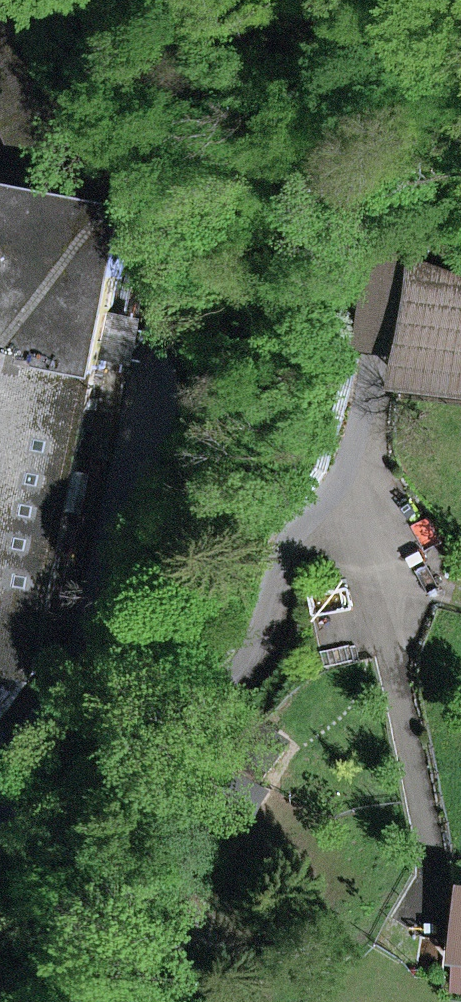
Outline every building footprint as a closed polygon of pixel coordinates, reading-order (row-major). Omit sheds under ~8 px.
[(137,210),(111,205),(43,192),(36,191),(9,185),(0,184),(0,345),(98,364),(98,368),(106,369),(137,210)] [(419,265),(407,362),(460,368),(460,282),(419,265)] [(38,674),(98,368),(98,364),(0,345),(0,667),(38,674)] [(460,389),(460,368),(407,362),(404,382),(460,389)] [(0,701),(0,723),(30,681),(19,674),(0,701)]
